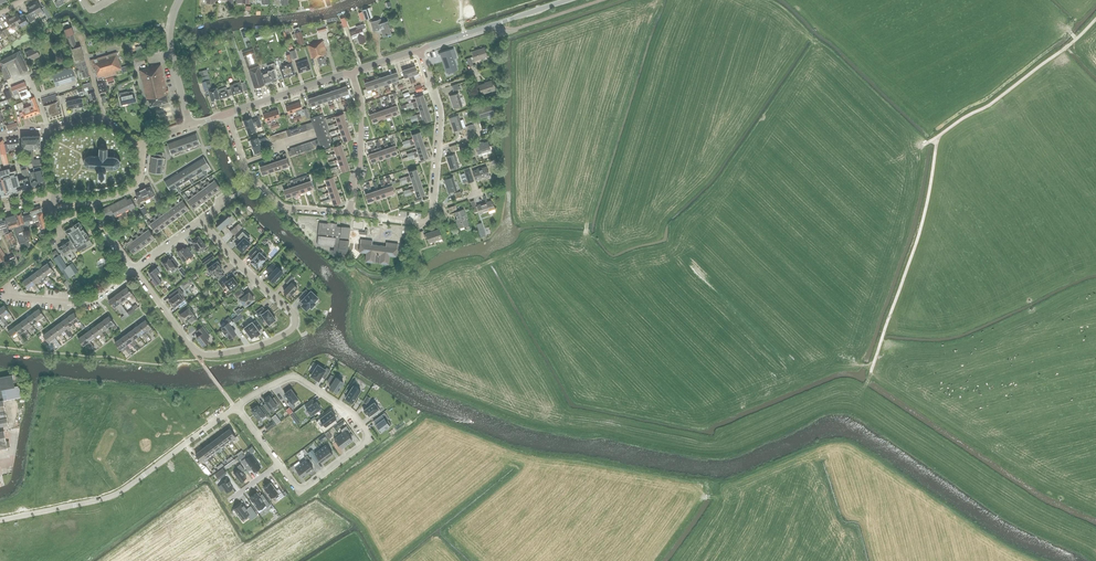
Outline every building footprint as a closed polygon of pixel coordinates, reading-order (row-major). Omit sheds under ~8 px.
[(43,15),(44,14),(37,1),(32,4),(37,14),(40,12),(43,15)] [(27,17),(28,19),(30,22),(35,19),(34,15),(37,14),(32,4),(27,8),(30,14),(27,17)] [(373,17),(369,7),(362,10),(365,20),(373,17)] [(27,24),(25,21),(24,18),(21,20),(17,13),(12,16),(17,25),(20,24),(23,26),(27,24)] [(8,28),(9,30),(11,33),(15,31),(14,27),(17,25),(12,16),(7,19),(10,26),(8,28)] [(383,36),(392,33),(388,21),(381,23),(380,19),(370,22),(374,31),(380,29),(383,36)] [(318,32),(326,30),(325,24),(316,26),(318,32)] [(362,29),(365,28),(364,24),(356,27),(357,29),(350,32),(352,39),(358,37),(360,43),(366,41),(363,35),(364,35),(362,29)] [(67,36),(72,34),(73,34),(71,27),(70,27),(65,29),(64,29),(66,36),(67,36)] [(304,42),(300,32),(299,27),(293,29),(295,33),(293,34),(292,35),(293,38),(295,38),(296,38),(298,44),(304,42)] [(72,34),(67,36),(71,49),(72,49),(77,47),(72,34)] [(324,55),(327,54),(323,41),(307,46),(311,59),(317,57),(320,66),(327,64),(324,55)] [(80,46),(77,47),(72,49),(76,62),(77,62),(84,60),(80,46)] [(29,60),(40,55),(36,47),(25,52),(29,60)] [(474,60),(487,56),(484,48),(472,52),(474,60)] [(246,64),(256,61),(252,49),(243,52),(246,64)] [(3,67),(5,66),(15,61),(21,74),(28,70),(25,66),(28,65),(20,50),(0,61),(0,62),(3,67)] [(144,51),(137,53),(134,53),(136,62),(146,59),(144,51)] [(116,52),(90,60),(94,72),(95,72),(98,80),(117,74),(116,71),(121,70),(122,73),(126,72),(125,66),(121,67),(116,52)] [(447,72),(456,69),(453,58),(444,61),(447,72)] [(296,63),(299,73),(310,69),(307,59),(296,63)] [(82,72),(84,78),(89,76),(84,60),(77,62),(80,73),(82,72)] [(277,80),(273,69),(275,69),(273,63),(267,65),(269,70),(262,72),(266,84),(272,82),(277,80)] [(291,63),(285,65),(288,77),(290,76),(295,74),(291,63)] [(161,64),(148,67),(144,68),(145,69),(140,70),(147,100),(148,100),(150,107),(168,102),(167,96),(168,95),(161,64)] [(258,86),(261,85),(266,84),(262,72),(261,73),(259,65),(248,69),(254,88),(255,87),(256,88),(258,87),(258,86)] [(285,65),(279,67),(283,78),(284,78),(288,76),(288,77),(285,65)] [(413,75),(417,74),(415,66),(408,68),(413,81),(415,80),(413,75)] [(71,68),(52,74),(56,86),(75,79),(71,68)] [(413,81),(408,68),(402,70),(405,78),(408,76),(410,82),(413,81)] [(211,101),(220,98),(216,87),(212,88),(208,75),(207,69),(199,72),(201,77),(200,77),(204,89),(208,88),(208,90),(211,101)] [(396,81),(397,84),(399,83),(396,73),(390,75),(392,82),(396,81)] [(390,75),(383,77),(387,87),(389,87),(388,83),(392,82),(390,75)] [(377,79),(380,86),(384,85),(385,88),(387,87),(383,77),(377,79)] [(96,82),(100,93),(108,90),(104,79),(96,82)] [(376,87),(380,86),(377,79),(371,81),(375,91),(377,91),(376,87)] [(482,94),(495,90),(492,80),(488,82),(479,85),(482,94)] [(19,93),(22,100),(32,96),(29,89),(24,91),(24,90),(27,88),(24,81),(11,87),(14,95),(19,93)] [(229,85),(231,89),(232,95),(233,95),(243,91),(240,81),(234,83),(234,84),(229,85)] [(365,83),(367,90),(371,89),(372,92),(374,91),(375,91),(371,81),(365,83)] [(346,86),(340,88),(343,99),(346,98),(344,95),(348,94),(346,86)] [(229,96),(227,90),(226,87),(217,90),(220,99),(229,96)] [(340,88),(333,90),(336,98),(340,96),(341,100),(343,99),(340,88)] [(88,90),(88,91),(84,92),(87,100),(90,99),(91,100),(97,98),(94,91),(93,89),(88,90)] [(333,90),(327,93),(331,103),(333,102),(332,99),(336,98),(333,90)] [(121,104),(136,101),(133,91),(127,92),(127,91),(119,93),(121,104)] [(327,93),(321,95),(323,102),(327,101),(328,104),(331,103),(327,93)] [(458,93),(449,96),(454,109),(462,106),(462,104),(465,104),(463,97),(460,98),(458,93)] [(42,101),(47,117),(61,112),(59,105),(60,105),(57,96),(56,94),(41,99),(42,101)] [(425,101),(423,94),(415,97),(416,101),(412,102),(413,105),(417,103),(425,101)] [(321,95),(315,97),(318,107),(321,107),(319,103),(323,102),(321,95)] [(34,97),(30,98),(32,105),(25,108),(26,110),(31,108),(34,115),(40,112),(34,97)] [(315,97),(308,99),(311,106),(315,105),(316,108),(318,107),(315,97)] [(79,107),(83,106),(81,98),(67,101),(68,108),(78,106),(79,107)] [(419,110),(427,107),(425,101),(417,103),(413,105),(414,107),(418,106),(419,110)] [(25,118),(34,115),(31,108),(26,110),(25,108),(22,102),(16,104),(19,110),(21,109),(25,118)] [(300,102),(293,104),(295,112),(302,109),(300,102)] [(392,116),(399,113),(396,105),(396,106),(395,102),(392,103),(393,106),(389,108),(392,116)] [(296,115),(295,112),(293,104),(286,106),(288,114),(293,112),(294,116),(296,115)] [(383,110),(385,118),(392,116),(389,108),(388,105),(385,106),(386,109),(383,110)] [(481,118),(494,113),(491,105),(478,109),(481,118)] [(429,113),(427,107),(419,110),(420,113),(416,115),(417,117),(421,116),(429,113)] [(276,122),(275,118),(280,117),(277,109),(270,112),(274,123),(276,122)] [(372,122),(379,120),(376,112),(375,109),(372,110),(373,113),(370,114),(372,122)] [(383,110),(376,112),(379,120),(385,118),(383,110)] [(272,123),(274,123),(270,112),(263,114),(266,122),(270,120),(272,123)] [(423,122),(431,120),(429,113),(421,116),(417,117),(418,120),(422,118),(423,122)] [(310,118),(311,122),(314,128),(317,139),(320,146),(321,149),(333,145),(323,114),(310,118)] [(336,119),(337,123),(345,120),(343,114),(332,117),(333,120),(336,119)] [(458,115),(449,118),(454,131),(463,128),(462,127),(465,126),(463,119),(460,120),(458,115)] [(246,127),(260,122),(259,121),(258,118),(252,120),(251,118),(243,121),(244,125),(245,125),(246,127)] [(345,120),(337,123),(334,124),(335,126),(338,125),(339,129),(347,126),(345,120)] [(17,122),(14,123),(8,124),(6,125),(8,130),(18,127),(17,122)] [(260,122),(246,127),(247,129),(246,130),(247,134),(255,131),(254,127),(257,126),(257,127),(261,126),(260,122)] [(347,126),(339,129),(336,130),(337,132),(340,131),(341,135),(349,132),(347,126)] [(339,139),(342,137),(344,141),(351,139),(349,132),(341,135),(338,136),(339,139)] [(422,138),(420,132),(412,134),(413,138),(409,139),(410,142),(422,138)] [(189,136),(193,147),(200,144),(196,133),(189,136)] [(40,136),(30,136),(22,136),(23,148),(30,148),(33,148),(41,148),(40,136)] [(193,147),(189,136),(182,138),(186,149),(193,147)] [(257,137),(249,140),(251,145),(252,144),(252,146),(266,142),(268,141),(267,137),(258,139),(257,137)] [(5,144),(4,144),(5,149),(6,152),(8,152),(8,148),(20,146),(18,138),(7,139),(7,144),(5,144)] [(186,149),(182,138),(174,141),(178,152),(186,149)] [(416,147),(424,144),(422,138),(410,142),(410,145),(415,144),(416,147)] [(171,153),(171,155),(171,154),(178,152),(174,141),(167,143),(168,145),(168,147),(169,149),(170,151),(171,153)] [(269,143),(268,141),(266,142),(252,146),(253,148),(252,149),(253,153),(262,150),(261,147),(269,144),(269,143)] [(477,154),(491,150),(490,146),(489,143),(488,141),(484,143),(483,142),(474,145),(477,154)] [(388,148),(391,155),(398,153),(395,145),(394,142),(391,143),(392,146),(388,148)] [(331,150),(334,149),(335,153),(343,150),(341,144),(330,148),(331,150)] [(382,150),(384,158),(391,155),(388,148),(387,144),(384,145),(385,149),(382,150)] [(414,155),(426,151),(424,144),(416,147),(417,150),(413,152),(414,155)] [(378,160),(384,158),(382,150),(381,147),(378,148),(379,151),(375,152),(378,160)] [(84,161),(84,164),(84,165),(89,168),(98,168),(98,172),(98,173),(97,177),(106,177),(106,169),(111,169),(116,169),(119,165),(120,166),(121,165),(120,165),(120,162),(121,161),(121,160),(120,161),(118,158),(119,157),(118,157),(117,158),(114,156),(114,153),(107,153),(107,148),(103,148),(99,148),(98,156),(90,156),(84,159),(84,161)] [(369,154),(371,162),(378,160),(375,152),(374,149),(371,150),(372,153),(369,154)] [(343,150),(335,153),(332,154),(333,157),(336,155),(337,159),(345,157),(343,150)] [(420,160),(428,157),(426,151),(414,155),(415,157),(419,156),(420,160)] [(286,158),(287,158),(286,153),(283,154),(285,158),(281,160),(279,160),(282,168),(289,166),(286,158)] [(450,170),(459,167),(455,154),(446,156),(450,170)] [(278,161),(274,162),(273,162),(276,170),(282,168),(279,160),(281,160),(279,155),(277,156),(278,161)] [(154,157),(151,157),(152,157),(151,165),(162,166),(163,158),(162,158),(158,157),(156,157),(154,157)] [(203,171),(202,171),(203,174),(205,173),(204,170),(209,167),(210,167),(203,157),(197,161),(203,171)] [(345,157),(337,159),(334,160),(335,163),(338,162),(340,166),(347,163),(345,157)] [(272,163),(268,164),(266,165),(269,172),(276,170),(273,162),(274,162),(273,158),(270,158),(272,163)] [(265,165),(264,165),(260,167),(262,175),(269,172),(266,165),(268,164),(266,160),(264,161),(265,165)] [(203,171),(197,161),(190,165),(196,175),(202,171),(203,171)] [(347,163),(340,166),(336,167),(337,169),(340,168),(342,172),(350,169),(347,163)] [(15,191),(19,190),(13,170),(10,171),(9,168),(2,170),(0,164),(0,173),(1,177),(6,194),(15,191)] [(161,174),(162,166),(151,165),(150,172),(149,172),(161,174)] [(190,179),(189,179),(190,182),(193,181),(191,178),(196,175),(190,165),(184,169),(190,179)] [(41,166),(33,169),(33,171),(28,173),(32,186),(45,184),(42,170),(41,166)] [(476,180),(489,176),(486,166),(473,171),(476,180)] [(32,187),(27,168),(21,170),(23,178),(19,180),(16,170),(13,170),(19,190),(32,187)] [(189,179),(190,179),(184,169),(177,173),(183,183),(189,179)] [(406,179),(418,175),(416,169),(408,172),(410,175),(405,177),(406,179)] [(473,184),(471,178),(472,178),(470,171),(464,173),(466,179),(467,182),(469,186),(472,185),(473,184)] [(183,183),(177,173),(171,177),(177,187),(176,187),(177,190),(180,189),(178,186),(183,183)] [(413,184),(420,182),(418,175),(406,179),(407,182),(411,181),(413,184)] [(308,181),(304,183),(303,183),(306,191),(312,189),(312,188),(310,181),(311,181),(309,176),(307,177),(308,181)] [(176,187),(177,187),(171,177),(164,181),(170,191),(171,191),(170,191),(176,187)] [(335,183),(333,177),(321,181),(322,183),(326,182),(327,186),(335,183)] [(448,193),(457,190),(453,177),(444,180),(448,193)] [(302,183),(298,185),(297,185),(299,193),(306,191),(303,183),(304,183),(303,178),(300,179),(302,183)] [(206,182),(207,183),(208,185),(209,184),(216,193),(221,189),(215,180),(210,184),(208,181),(206,182)] [(295,186),(291,187),(290,187),(293,195),(299,193),(297,185),(298,185),(296,180),(294,181),(295,186)] [(385,187),(387,195),(394,193),(391,185),(390,182),(387,183),(388,186),(385,187)] [(415,190),(423,188),(420,182),(413,184),(414,188),(410,189),(411,192),(415,190)] [(286,198),(293,195),(290,187),(291,187),(290,183),(287,184),(289,188),(283,190),(286,198)] [(327,186),(324,187),(324,189),(328,188),(329,192),(337,189),(335,183),(327,186)] [(201,186),(202,189),(204,188),(210,197),(216,193),(209,184),(208,185),(205,188),(203,185),(201,186)] [(381,198),(387,195),(385,187),(384,184),(381,185),(382,188),(378,190),(381,198)] [(145,188),(141,190),(140,190),(140,191),(135,193),(140,202),(145,200),(154,195),(150,186),(145,188)] [(372,192),(374,200),(381,198),(378,190),(377,187),(374,187),(375,191),(372,192)] [(195,190),(197,193),(198,192),(205,201),(210,197),(204,188),(202,189),(200,192),(197,189),(195,190)] [(423,188),(415,190),(411,192),(411,195),(416,193),(417,197),(425,194),(423,188)] [(337,189),(329,192),(326,193),(326,195),(330,194),(331,198),(339,196),(337,189)] [(190,194),(192,197),(193,196),(200,205),(205,201),(198,192),(197,193),(194,196),(192,193),(190,194)] [(368,202),(374,200),(372,192),(365,194),(368,202)] [(194,209),(200,205),(193,196),(192,197),(189,199),(187,197),(185,198),(187,202),(188,201),(194,209)] [(331,198),(328,199),(329,202),(332,201),(333,205),(341,202),(339,196),(331,198)] [(102,210),(106,217),(113,213),(115,216),(135,206),(131,198),(128,200),(126,197),(102,210)] [(174,202),(175,205),(177,204),(183,213),(189,209),(182,200),(178,204),(176,201),(174,202)] [(480,214),(494,209),(491,200),(477,205),(480,214)] [(168,206),(170,209),(171,208),(178,217),(183,213),(177,204),(175,205),(172,207),(170,205),(168,206)] [(41,206),(30,209),(32,219),(33,222),(39,220),(41,228),(42,228),(45,227),(45,223),(45,221),(44,217),(41,206)] [(163,210),(165,213),(166,212),(173,221),(178,217),(171,208),(170,209),(167,211),(165,209),(163,210)] [(29,226),(27,220),(32,219),(30,209),(22,211),(24,221),(25,223),(26,226),(29,226)] [(463,209),(455,212),(458,220),(456,221),(459,228),(460,227),(461,230),(465,229),(464,226),(468,224),(463,209)] [(25,241),(24,241),(25,244),(26,247),(30,246),(29,242),(30,241),(25,228),(27,228),(26,226),(25,223),(24,221),(22,211),(21,211),(15,213),(19,225),(25,241)] [(158,214),(159,217),(161,216),(167,225),(173,221),(166,212),(165,213),(162,215),(160,212),(158,214)] [(20,245),(25,244),(24,241),(25,241),(19,225),(15,213),(5,216),(9,228),(11,228),(13,227),(14,229),(19,243),(20,245)] [(227,215),(217,224),(221,229),(221,228),(230,220),(227,215)] [(7,227),(4,216),(0,218),(0,230),(3,229),(4,234),(5,234),(9,232),(7,227)] [(152,218),(154,221),(155,220),(162,229),(167,225),(161,216),(159,217),(156,219),(154,216),(152,218)] [(156,233),(162,229),(155,220),(154,221),(151,223),(149,220),(147,222),(149,225),(150,224),(156,233)] [(71,240),(58,248),(63,256),(84,242),(87,246),(92,242),(89,239),(90,239),(79,222),(74,225),(73,225),(69,227),(70,228),(65,231),(71,240)] [(350,227),(341,226),(341,228),(337,228),(337,223),(327,222),(327,225),(319,224),(317,244),(334,246),(334,250),(331,250),(330,252),(333,256),(338,256),(338,257),(346,258),(349,238),(350,227)] [(476,224),(481,237),(486,235),(481,222),(476,224)] [(239,223),(230,230),(235,236),(243,227),(239,223)] [(140,231),(142,235),(143,233),(149,242),(155,238),(148,229),(144,233),(142,230),(140,231)] [(429,243),(442,239),(439,229),(425,233),(429,243)] [(242,230),(236,237),(240,241),(236,246),(242,252),(250,243),(246,239),(249,236),(242,230)] [(9,232),(5,234),(11,247),(17,244),(12,231),(9,232)] [(135,235),(136,238),(138,237),(144,246),(149,242),(143,233),(142,235),(139,237),(137,234),(135,235)] [(265,244),(266,244),(265,243),(269,238),(267,235),(261,241),(265,244)] [(198,236),(192,241),(194,244),(191,246),(195,251),(198,249),(199,251),(206,246),(198,236)] [(129,240),(131,242),(132,241),(139,250),(144,246),(138,237),(136,238),(133,241),(131,238),(129,239),(129,240)] [(398,244),(396,244),(386,242),(386,246),(372,244),(372,241),(361,239),(359,252),(366,253),(365,261),(374,263),(374,262),(380,263),(388,264),(389,255),(396,256),(398,244)] [(126,242),(124,243),(126,247),(127,246),(133,254),(139,250),(132,241),(131,242),(129,240),(126,242)] [(180,249),(177,252),(184,260),(189,256),(190,257),(193,255),(190,251),(188,248),(186,250),(184,250),(182,247),(179,248),(180,249)] [(256,247),(249,254),(252,257),(253,256),(255,257),(251,261),(257,267),(259,265),(262,262),(265,258),(259,252),(258,254),(257,252),(259,250),(256,247)] [(12,254),(7,257),(10,262),(15,259),(12,254)] [(72,263),(67,266),(59,254),(53,258),(61,270),(66,279),(78,271),(72,263)] [(204,265),(214,257),(212,254),(202,261),(204,265)] [(164,259),(161,262),(164,267),(165,266),(168,269),(171,267),(173,270),(178,266),(173,260),(171,262),(168,258),(165,261),(164,259)] [(56,274),(51,268),(54,266),(51,260),(47,263),(48,263),(45,265),(45,264),(45,265),(41,267),(47,274),(50,272),(53,276),(56,274)] [(212,265),(207,268),(212,275),(214,273),(216,276),(218,279),(224,275),(222,271),(220,268),(222,267),(217,261),(215,263),(214,262),(211,264),(212,265)] [(271,273),(268,277),(273,282),(276,279),(277,280),(279,277),(278,276),(283,272),(277,267),(276,268),(271,263),(266,269),(270,273),(270,272),(271,273)] [(47,274),(41,267),(41,268),(39,269),(35,272),(40,279),(41,279),(44,276),(47,280),(50,278),(47,274)] [(156,267),(149,273),(153,279),(151,280),(156,285),(162,281),(159,277),(162,275),(156,267)] [(40,279),(35,272),(33,274),(33,273),(32,274),(33,274),(29,276),(34,283),(38,281),(41,285),(44,283),(41,279),(40,279)] [(291,274),(284,281),(288,284),(294,278),(291,274)] [(34,283),(29,276),(29,277),(27,278),(26,278),(27,278),(23,281),(28,288),(32,285),(35,289),(37,292),(40,290),(34,283)] [(219,282),(222,285),(225,283),(230,290),(238,284),(233,277),(228,280),(226,276),(219,282)] [(67,280),(64,282),(65,284),(68,291),(72,289),(69,284),(70,283),(67,280)] [(292,282),(284,291),(289,296),(297,288),(292,282)] [(135,298),(127,286),(127,287),(125,289),(124,288),(124,289),(121,291),(126,298),(129,295),(132,300),(135,298)] [(172,298),(169,300),(174,307),(177,304),(180,307),(183,305),(184,306),(187,303),(184,298),(183,299),(180,295),(183,293),(179,288),(171,294),(173,297),(172,298)] [(242,289),(235,295),(238,298),(239,297),(240,299),(245,306),(254,299),(249,292),(246,294),(242,289)] [(306,290),(299,297),(302,300),(301,301),(304,303),(302,305),(306,310),(310,306),(311,307),(315,303),(313,302),(318,297),(311,291),(309,293),(306,290)] [(126,298),(121,291),(120,291),(121,292),(119,293),(118,293),(115,296),(120,303),(120,302),(123,300),(126,304),(129,302),(126,298)] [(120,303),(115,296),(114,296),(115,296),(112,298),(112,297),(112,298),(108,300),(114,307),(117,305),(120,309),(123,307),(120,302),(120,303)] [(4,305),(4,306),(2,307),(1,307),(0,308),(0,313),(3,317),(3,316),(6,314),(9,318),(12,316),(4,305)] [(258,315),(261,313),(265,310),(262,307),(256,312),(258,315)] [(44,322),(47,320),(39,308),(38,309),(39,309),(36,311),(36,310),(32,313),(38,320),(41,317),(44,322)] [(189,308),(180,315),(181,316),(180,317),(182,320),(183,320),(185,321),(188,319),(191,324),(197,319),(193,315),(194,314),(193,313),(194,312),(191,308),(190,309),(189,308)] [(268,309),(264,312),(261,314),(269,324),(276,320),(268,309)] [(79,325),(82,323),(74,312),(73,312),(74,313),(71,314),(67,317),(73,324),(76,321),(79,325)] [(38,320),(32,313),(33,314),(30,315),(26,318),(32,325),(32,324),(35,322),(38,326),(41,324),(38,320)] [(114,329),(117,327),(109,316),(108,316),(109,316),(106,318),(106,317),(106,318),(102,320),(108,327),(111,325),(114,329)] [(73,324),(67,317),(68,317),(65,319),(65,318),(65,319),(61,321),(67,328),(70,326),(73,330),(76,328),(73,324)] [(32,325),(26,318),(27,318),(24,320),(24,319),(20,322),(26,329),(29,326),(32,331),(35,329),(32,324),(32,325)] [(228,323),(222,327),(224,330),(223,331),(226,335),(227,334),(230,338),(230,337),(231,338),(235,334),(235,333),(230,326),(233,323),(229,318),(225,321),(228,323)] [(108,327),(102,320),(103,321),(100,322),(96,325),(102,332),(105,329),(108,333),(111,331),(108,327)] [(154,331),(145,320),(146,320),(143,322),(143,321),(143,322),(139,324),(144,331),(145,331),(148,329),(151,333),(154,331)] [(252,322),(244,328),(247,332),(247,333),(250,337),(250,336),(251,337),(255,335),(256,336),(260,333),(258,330),(262,328),(256,320),(252,323),(252,322)] [(59,323),(55,326),(61,333),(64,330),(69,337),(72,335),(67,328),(61,321),(62,322),(59,323)] [(26,329),(20,322),(21,322),(18,324),(14,326),(20,333),(23,331),(26,335),(29,333),(26,329)] [(144,331),(139,324),(139,325),(137,326),(136,326),(137,326),(133,329),(138,336),(142,333),(145,337),(148,335),(145,331),(144,331)] [(102,332),(96,325),(97,325),(94,327),(94,326),(94,327),(90,329),(96,336),(99,334),(102,338),(105,336),(102,332)] [(20,333),(14,326),(14,327),(12,329),(12,328),(8,331),(13,338),(17,335),(23,344),(26,342),(20,333)] [(61,333),(55,326),(56,326),(53,328),(53,327),(53,328),(49,330),(55,337),(58,335),(61,339),(64,337),(61,333)] [(202,326),(197,331),(200,335),(196,337),(203,346),(209,341),(207,338),(209,336),(202,326)] [(96,336),(90,329),(90,330),(88,331),(84,334),(89,341),(90,341),(93,338),(96,342),(99,340),(96,336)] [(138,336),(133,329),(131,331),(131,330),(130,330),(131,331),(127,333),(132,340),(136,338),(139,342),(142,340),(138,336)] [(55,337),(49,330),(49,331),(47,332),(43,335),(48,342),(52,339),(57,346),(60,344),(58,341),(55,337)] [(132,340),(127,333),(127,334),(125,335),(124,335),(125,335),(121,338),(126,345),(126,344),(130,342),(133,346),(135,344),(132,340)] [(89,341),(84,334),(82,336),(82,335),(81,336),(82,336),(78,338),(83,345),(87,343),(90,347),(93,345),(90,341),(89,341)] [(126,345),(121,338),(119,340),(119,339),(118,339),(115,342),(120,349),(124,347),(127,351),(129,349),(126,344),(126,345)] [(313,371),(311,375),(318,380),(322,374),(326,376),(330,370),(326,367),(325,370),(318,365),(315,368),(313,371)] [(8,424),(3,400),(8,399),(21,396),(18,385),(14,386),(11,375),(0,377),(0,425),(8,424)] [(336,378),(331,375),(327,381),(332,384),(330,388),(337,392),(343,382),(336,378)] [(353,385),(345,397),(353,402),(361,390),(353,385)] [(291,389),(285,393),(290,401),(287,403),(292,409),(295,407),(292,403),(298,399),(291,389)] [(274,397),(272,398),(269,395),(265,398),(265,399),(264,400),(266,403),(263,405),(268,412),(274,407),(279,403),(274,397)] [(312,399),(312,400),(311,400),(305,405),(307,408),(306,409),(311,415),(321,408),(316,402),(315,403),(312,400),(312,399)] [(373,412),(375,415),(381,411),(379,408),(378,408),(374,402),(368,407),(363,410),(366,414),(367,413),(369,416),(371,414),(373,412)] [(259,420),(264,415),(266,418),(268,416),(264,412),(263,413),(257,405),(251,410),(259,420)] [(331,408),(317,418),(322,426),(320,428),(323,432),(335,423),(333,421),(335,419),(337,418),(336,417),(336,416),(331,408)] [(382,414),(373,421),(378,427),(376,428),(380,433),(391,424),(387,419),(386,420),(382,414)] [(342,420),(334,426),(335,428),(344,422),(342,420)] [(272,421),(265,427),(267,430),(275,424),(272,421)] [(270,436),(275,442),(284,434),(281,430),(282,429),(279,425),(275,428),(277,431),(270,436)] [(340,435),(347,444),(352,440),(347,433),(350,431),(346,426),(341,430),(343,433),(340,435)] [(224,432),(231,441),(236,437),(229,429),(224,432)] [(7,447),(10,447),(9,441),(5,441),(3,431),(0,431),(0,448),(7,447)] [(220,436),(226,444),(231,441),(224,432),(220,436)] [(334,439),(341,448),(347,444),(340,435),(334,439)] [(215,439),(221,448),(226,444),(220,436),(215,439)] [(210,443),(216,451),(221,448),(215,439),(210,443)] [(281,450),(285,456),(295,449),(291,444),(292,443),(290,439),(285,442),(287,445),(281,450)] [(205,447),(212,455),(216,451),(210,443),(205,447)] [(327,458),(333,454),(326,445),(320,449),(327,458)] [(200,450),(207,459),(212,455),(205,447),(200,450)] [(320,449),(315,453),(322,462),(327,458),(320,449)] [(207,459),(200,450),(196,454),(202,462),(207,459)] [(312,450),(308,452),(313,459),(317,456),(312,450)] [(245,458),(241,461),(248,471),(251,468),(254,472),(261,467),(252,455),(246,460),(245,458)] [(301,464),(308,473),(313,469),(308,462),(311,460),(307,455),(304,457),(306,460),(301,464)] [(239,469),(234,473),(240,482),(246,478),(241,471),(244,469),(240,464),(237,466),(239,469)] [(301,464),(295,468),(293,465),(291,467),(295,472),(297,470),(302,477),(308,473),(301,464)] [(224,481),(220,484),(227,493),(233,488),(230,484),(231,484),(226,478),(223,480),(224,481)] [(277,495),(280,499),(284,495),(280,490),(277,492),(270,482),(263,487),(266,492),(265,493),(269,499),(274,496),(275,497),(277,495)] [(256,492),(250,497),(253,501),(252,502),(255,505),(255,504),(255,505),(254,506),(257,510),(265,505),(267,507),(270,505),(263,494),(259,497),(256,492)] [(247,509),(244,505),(242,506),(241,504),(234,509),(242,519),(248,514),(245,510),(247,509)] [(46,524),(39,525),(41,536),(48,534),(46,524)] [(39,525),(33,527),(35,537),(41,536),(39,525)] [(33,527),(27,528),(29,538),(35,537),(33,527)] [(27,528),(21,529),(23,540),(29,538),(27,528)] [(21,529),(15,530),(17,541),(23,540),(21,529)] [(15,530),(8,532),(11,542),(17,541),(15,530)] [(8,532),(2,533),(4,543),(11,542),(8,532)]
